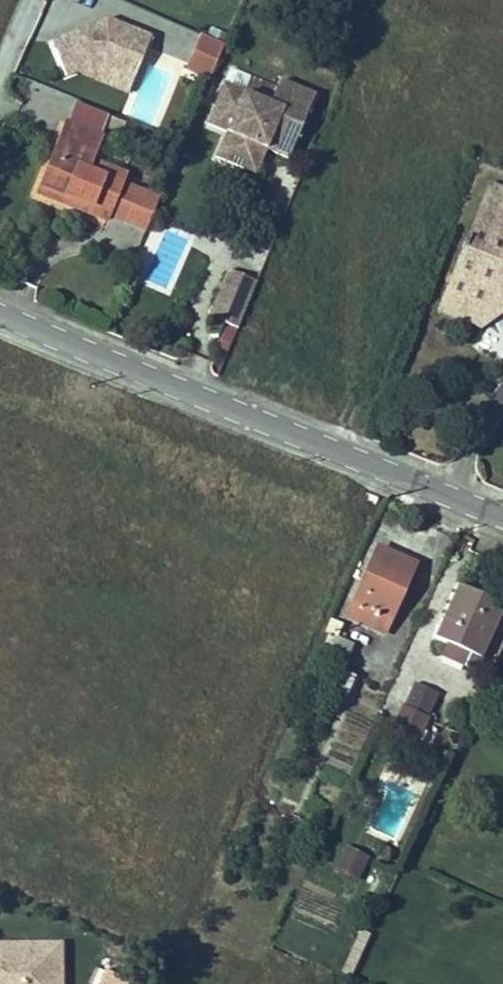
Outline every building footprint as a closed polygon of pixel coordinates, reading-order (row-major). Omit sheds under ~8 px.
[(131,77),(150,34),(107,15),(51,37),(63,70),(91,60),(95,62),(131,77)] [(216,62),(224,45),(200,35),(193,52),(216,62)] [(208,81),(216,62),(193,52),(185,70),(208,81)] [(131,77),(95,62),(95,77),(125,90),(131,77)] [(288,159),(315,95),(280,80),(277,88),(250,76),(243,93),(224,84),(207,124),(227,133),(216,158),(245,170),(256,145),(266,150),(288,159)] [(38,194),(106,221),(108,215),(120,185),(121,183),(104,176),(107,169),(90,162),(100,137),(66,123),(38,194)] [(256,145),(245,170),(256,174),(266,150),(256,145)] [(124,175),(107,169),(104,176),(121,183),(124,175)] [(490,184),(442,310),(484,328),(502,315),(502,189),(490,184)] [(126,222),(138,192),(120,185),(108,215),(126,222)] [(126,222),(146,230),(162,191),(150,186),(147,196),(138,192),(126,222)] [(237,329),(257,282),(228,270),(209,317),(237,329)] [(347,616),(384,633),(415,564),(378,547),(347,616)] [(435,638),(448,644),(481,658),(502,610),(502,605),(459,585),(435,638)] [(324,632),(328,634),(336,638),(342,625),(330,619),(324,632)] [(328,634),(321,650),(346,662),(353,646),(336,638),(328,634)] [(475,671),(481,658),(448,644),(442,656),(475,671)] [(321,650),(317,659),(334,666),(342,670),(346,662),(321,650)] [(342,670),(334,666),(321,694),(342,703),(354,676),(342,670)] [(438,694),(414,683),(403,709),(416,714),(427,719),(438,694)] [(405,738),(416,714),(403,709),(393,732),(405,738)] [(417,743),(427,719),(416,714),(405,738),(417,743)] [(346,848),(336,868),(357,879),(367,859),(346,848)] [(0,944),(0,983),(61,983),(61,944),(0,944)] [(89,983),(120,983),(123,976),(98,965),(89,983)]
